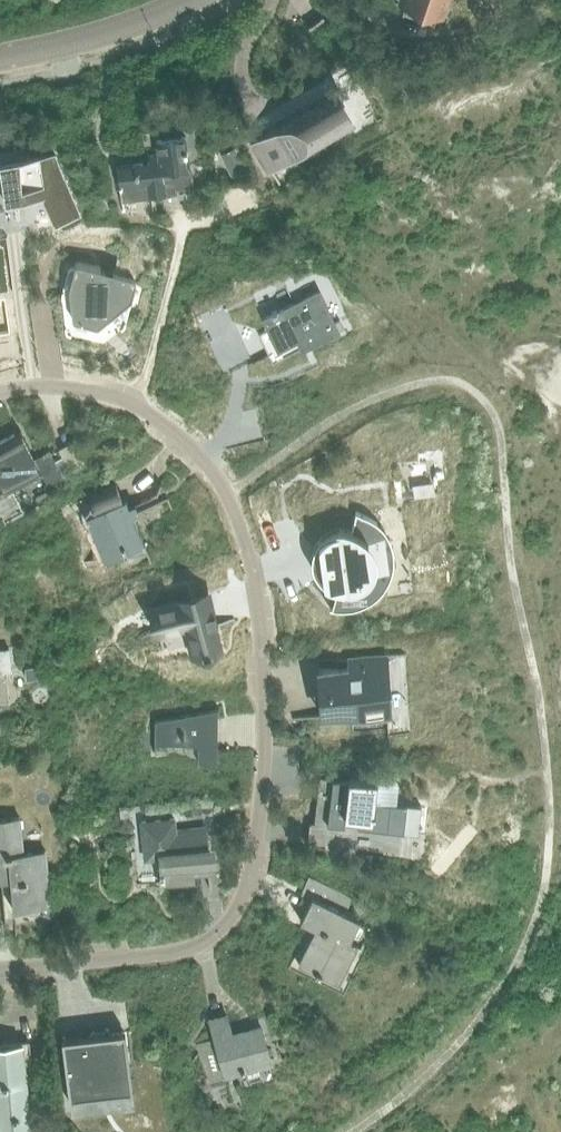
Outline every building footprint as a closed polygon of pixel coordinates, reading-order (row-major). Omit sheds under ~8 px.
[(443,16),(449,0),(399,0),(443,16)] [(321,15),(310,23),(340,67),(356,56),(334,25),(330,28),(322,17),(321,15)] [(334,95),(255,140),(272,169),(351,124),(334,95)] [(167,194),(166,187),(191,184),(185,136),(156,139),(158,154),(148,155),(149,162),(116,166),(121,200),(167,194)] [(232,179),(247,172),(235,147),(221,154),(232,179)] [(5,211),(27,208),(28,201),(47,199),(59,225),(81,215),(55,155),(46,156),(48,166),(18,170),(19,172),(0,175),(5,211)] [(105,197),(98,200),(102,211),(109,208),(105,197)] [(63,277),(63,278),(63,279),(70,316),(71,317),(72,317),(72,318),(74,318),(75,318),(79,317),(82,323),(83,324),(84,324),(85,324),(86,324),(106,320),(107,320),(108,319),(109,318),(113,310),(128,307),(129,306),(130,306),(131,305),(131,304),(131,303),(123,266),(123,265),(122,264),(121,263),(120,263),(119,263),(65,275),(64,275),(63,276),(63,277)] [(258,333),(267,351),(273,363),(341,331),(321,290),(264,318),(269,328),(258,333)] [(0,445),(0,496),(4,494),(43,474),(47,482),(63,474),(55,459),(50,449),(34,457),(28,460),(24,452),(16,437),(0,445)] [(63,456),(55,459),(63,474),(70,470),(63,456)] [(87,515),(106,561),(144,544),(125,499),(121,501),(120,498),(121,498),(116,485),(89,496),(95,509),(96,508),(97,511),(87,515)] [(46,491),(36,496),(41,505),(51,500),(46,491)] [(67,502),(56,509),(63,521),(75,514),(67,502)] [(311,554),(311,558),(311,561),(312,565),(312,568),(314,571),(315,574),(317,577),(319,580),(321,582),(324,584),(326,586),(329,588),(333,589),(336,590),(332,606),(329,605),(329,607),(333,608),(337,608),(341,609),(345,609),(349,609),(353,608),(356,607),(360,606),(364,604),(367,603),(371,601),(374,598),(377,596),(380,593),(383,590),(385,587),(376,521),(373,519),(370,517),(366,515),(363,513),(359,511),(355,510),(351,528),(348,527),(345,527),(341,527),(338,527),(334,528),(331,529),(328,530),(325,532),(323,534),(320,536),(318,539),(316,542),(314,545),(313,548),(312,551),(311,554)] [(100,570),(93,575),(101,585),(107,581),(100,570)] [(207,591),(151,605),(158,633),(160,632),(186,626),(193,654),(195,654),(204,651),(205,653),(211,651),(210,649),(221,647),(216,625),(215,623),(208,592),(207,591)] [(7,670),(11,669),(9,647),(0,648),(0,701),(10,700),(7,670)] [(348,664),(319,666),(321,690),(322,716),(322,717),(369,715),(390,713),(389,695),(386,653),(347,656),(348,664)] [(36,665),(25,667),(27,678),(38,677),(36,665)] [(199,761),(212,765),(213,709),(156,720),(156,744),(199,744),(199,761)] [(333,777),(328,823),(345,825),(346,814),(359,815),(358,826),(403,831),(406,804),(395,802),(375,800),(377,779),(349,776),(349,778),(333,777)] [(3,880),(10,880),(13,910),(50,906),(45,850),(25,852),(21,816),(0,818),(0,881),(3,880)] [(175,816),(139,820),(143,861),(159,859),(161,884),(195,880),(194,874),(210,872),(206,826),(177,829),(175,816)] [(352,897),(341,892),(309,876),(301,893),(311,898),(300,921),(316,928),(298,964),(340,985),(359,946),(350,942),(362,918),(345,910),(352,897)] [(211,1024),(215,1040),(195,1045),(206,1087),(227,1082),(226,1076),(271,1065),(261,1027),(232,1035),(227,1016),(208,1021),(209,1025),(211,1024)] [(72,1098),(86,1097),(126,1093),(120,1034),(65,1040),(72,1098)] [(23,1045),(0,1047),(0,1131),(33,1131),(23,1045)]
